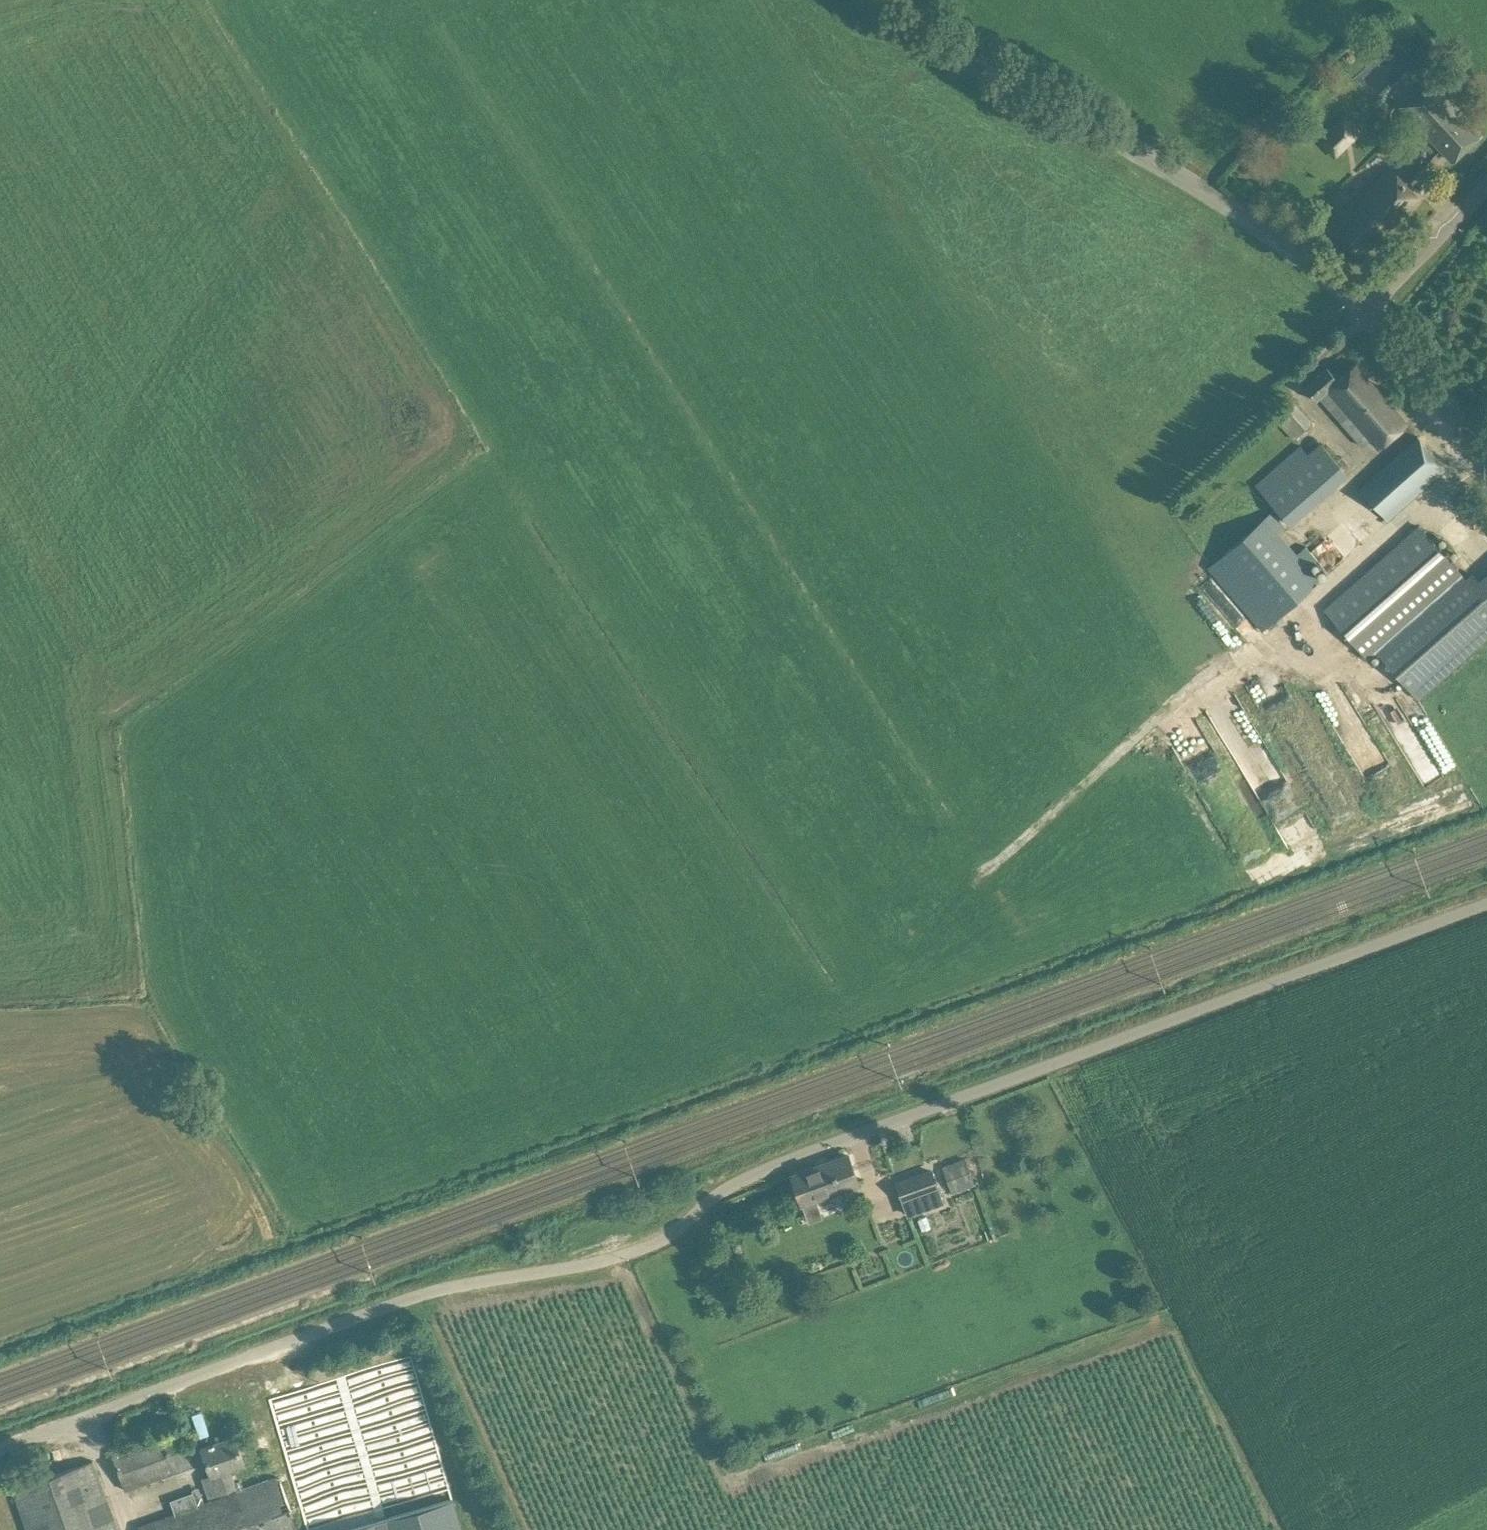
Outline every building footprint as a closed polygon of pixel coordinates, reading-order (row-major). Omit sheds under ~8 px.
[(1400,105),(1439,146),(1452,160),(1480,134),(1428,79),(1400,105)] [(1337,160),(1361,137),(1345,120),(1321,143),(1337,160)] [(1392,169),(1329,229),(1357,258),(1420,199),(1392,169)] [(1379,446),(1406,423),(1355,364),(1338,379),(1327,366),(1304,386),(1316,400),(1329,389),(1350,413),(1341,421),(1362,445),(1371,437),(1379,446)] [(1293,403),(1278,416),(1276,417),(1295,438),(1312,424),(1293,403)] [(1418,437),(1374,476),(1360,488),(1387,520),(1446,468),(1418,437)] [(1321,444),(1309,454),(1335,485),(1347,474),(1321,444)] [(1272,511),(1212,565),(1259,619),(1254,623),(1261,631),(1265,628),(1266,629),(1320,580),(1277,532),(1285,525),(1272,511)] [(1480,582),(1472,573),(1465,579),(1419,526),(1404,539),(1325,609),(1368,658),(1377,650),(1412,690),(1421,700),(1486,639),(1486,575),(1480,582)] [(792,1176),(797,1190),(802,1204),(859,1183),(848,1155),(792,1176)] [(943,1168),(951,1190),(974,1181),(965,1159),(943,1168)] [(898,1183),(904,1202),(905,1202),(939,1190),(932,1171),(898,1183)] [(112,1453),(119,1472),(125,1489),(195,1464),(182,1429),(112,1453)] [(212,1473),(201,1477),(207,1495),(228,1487),(235,1485),(229,1468),(245,1463),(235,1435),(202,1447),(209,1466),(212,1473)] [(20,1507),(28,1529),(118,1529),(93,1460),(14,1488),(20,1507)] [(294,1471),(199,1505),(195,1493),(172,1501),(176,1513),(143,1525),(145,1529),(315,1529),(294,1471)] [(447,1500),(341,1529),(455,1529),(447,1500)]
